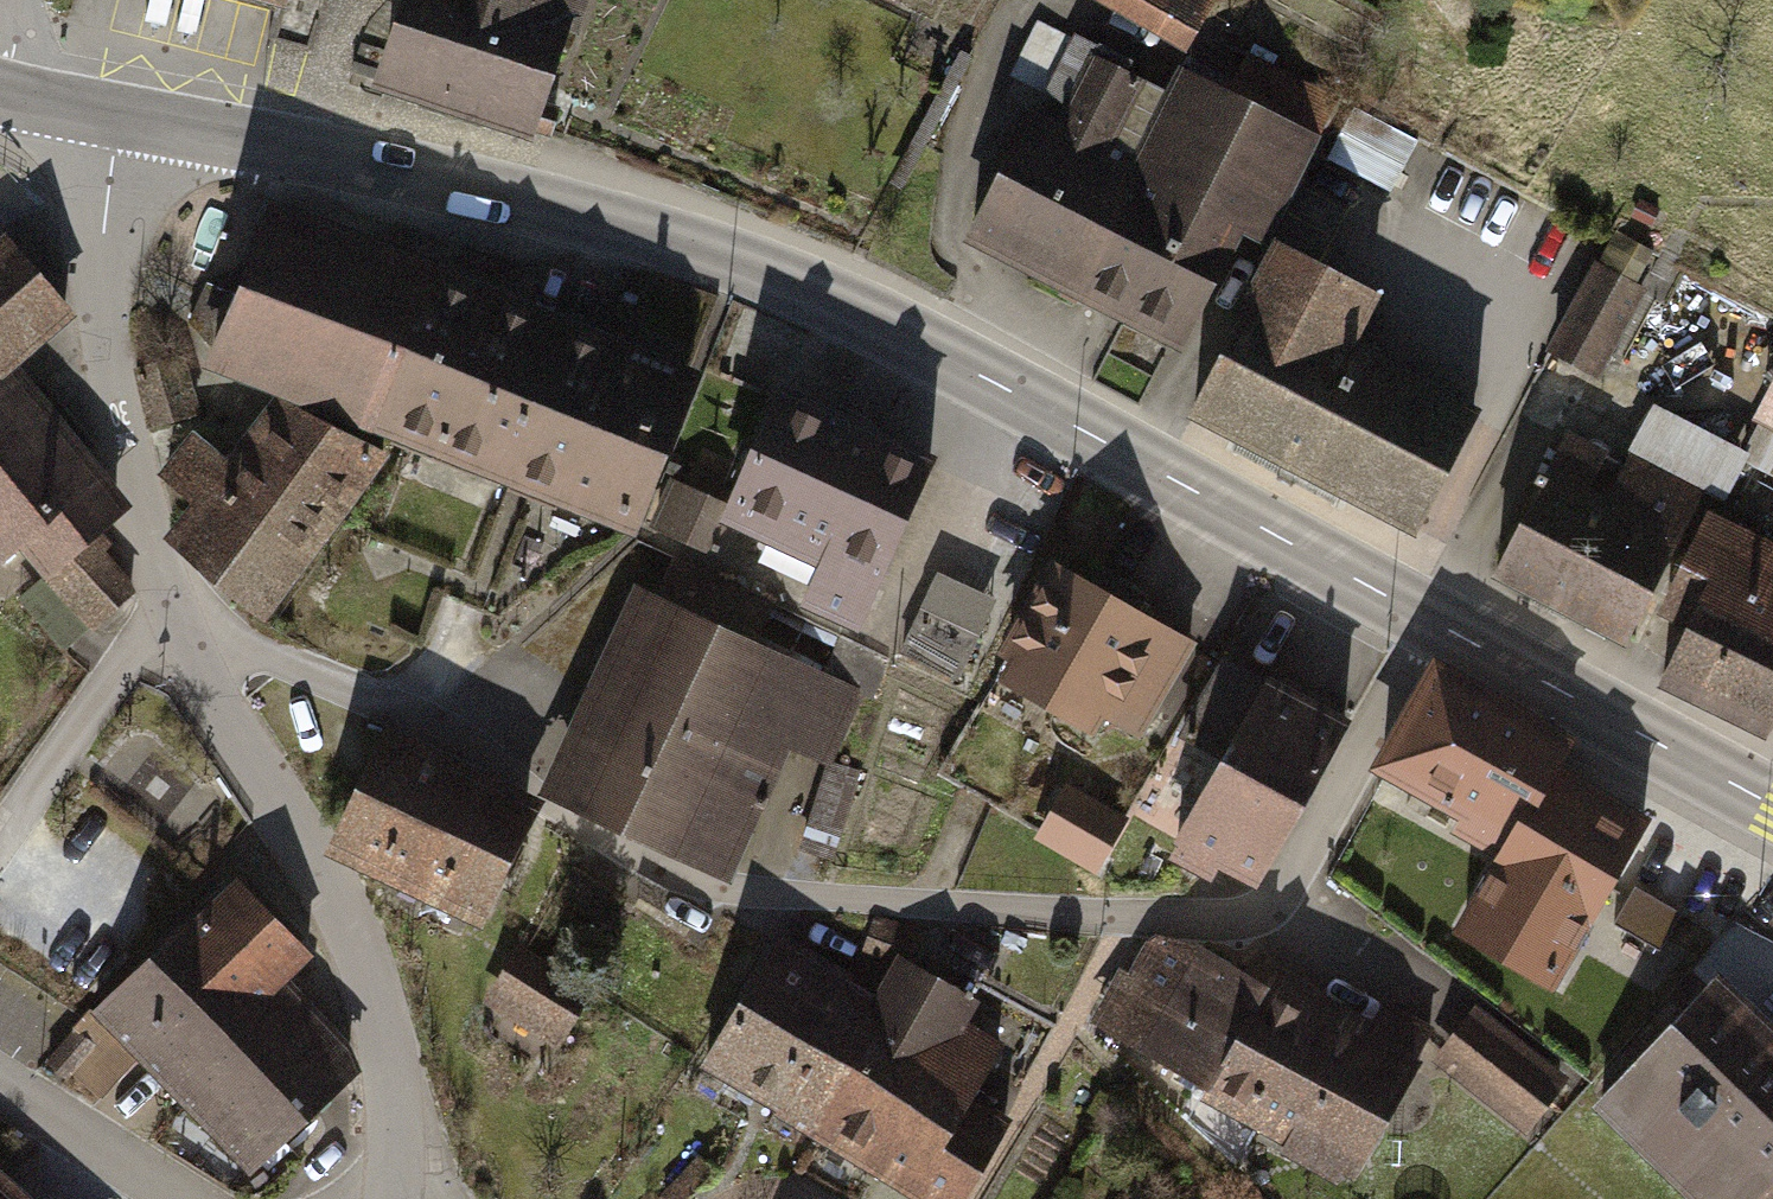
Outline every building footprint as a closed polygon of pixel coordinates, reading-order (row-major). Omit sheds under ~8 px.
[(385,82),(524,128),(557,28),(571,33),(582,0),(411,0),(385,82)] [(1196,32),(1214,0),(1139,0),(1196,32)] [(1268,239),(1334,101),(1255,63),(1235,103),(1184,79),(1136,178),(1105,163),(1147,77),(1036,24),(1010,76),(1072,105),(1061,128),(1031,113),(970,239),(1178,339),(1234,222),(1268,239)] [(1354,110),(1330,160),(1391,190),(1416,140),(1354,110)] [(689,383),(269,220),(212,365),(632,528),(689,383)] [(1614,236),(1554,350),(1597,372),(1641,289),(1663,300),(1679,270),(1614,236)] [(6,245),(0,250),(0,365),(63,309),(6,245)] [(1276,248),(1195,414),(1414,529),(1473,413),(1349,353),(1374,295),(1276,248)] [(0,392),(0,553),(5,560),(26,545),(91,626),(131,592),(95,553),(104,543),(94,532),(114,515),(91,474),(14,380),(0,392)] [(385,452),(277,401),(227,465),(195,439),(164,477),(196,503),(170,536),(268,613),(385,452)] [(783,403),(733,515),(740,518),(829,559),(809,605),(859,627),(929,468),(783,403)] [(1746,459),(1772,472),(1772,405),(1746,459)] [(1494,573),(1623,638),(1698,492),(1632,459),(1609,504),(1588,493),(1606,459),(1563,437),(1494,573)] [(722,558),(740,518),(733,515),(673,489),(656,529),(722,558)] [(1705,528),(1663,613),(1692,627),(1668,677),(1767,725),(1772,712),(1772,561),(1705,528)] [(886,661),(670,560),(560,797),(721,872),(782,742),(826,762),(859,691),(869,696),(886,661)] [(1187,646),(1063,574),(999,683),(1089,735),(1101,715),(1135,735),(1187,646)] [(976,639),(922,614),(901,659),(955,684),(976,639)] [(1566,760),(1431,687),(1382,776),(1513,847),(1461,941),(1550,990),(1639,828),(1553,782),(1566,760)] [(1342,732),(1265,691),(1177,855),(1209,872),(1215,860),(1260,884),(1342,732)] [(541,812),(394,736),(339,842),(485,918),(541,812)] [(1122,822),(1070,793),(1042,843),(1093,872),(1122,822)] [(232,880),(100,1008),(249,1160),(352,1059),(280,985),(308,957),(232,880)] [(563,930),(526,985),(598,1034),(636,979),(563,930)] [(711,1072),(926,1198),(950,1198),(994,1125),(964,1107),(996,1054),(961,1034),(976,1009),(901,965),(882,997),(789,941),(711,1072)] [(1108,1030),(1202,1094),(1188,1115),(1313,1198),(1333,1198),(1440,1040),(1392,1007),(1367,1045),(1279,986),(1258,1016),(1161,951),(1108,1030)] [(1713,992),(1604,1104),(1704,1198),(1769,1198),(1772,1194),(1772,1049),(1713,992)] [(1490,1014),(1446,1066),(1538,1143),(1582,1091),(1490,1014)]
